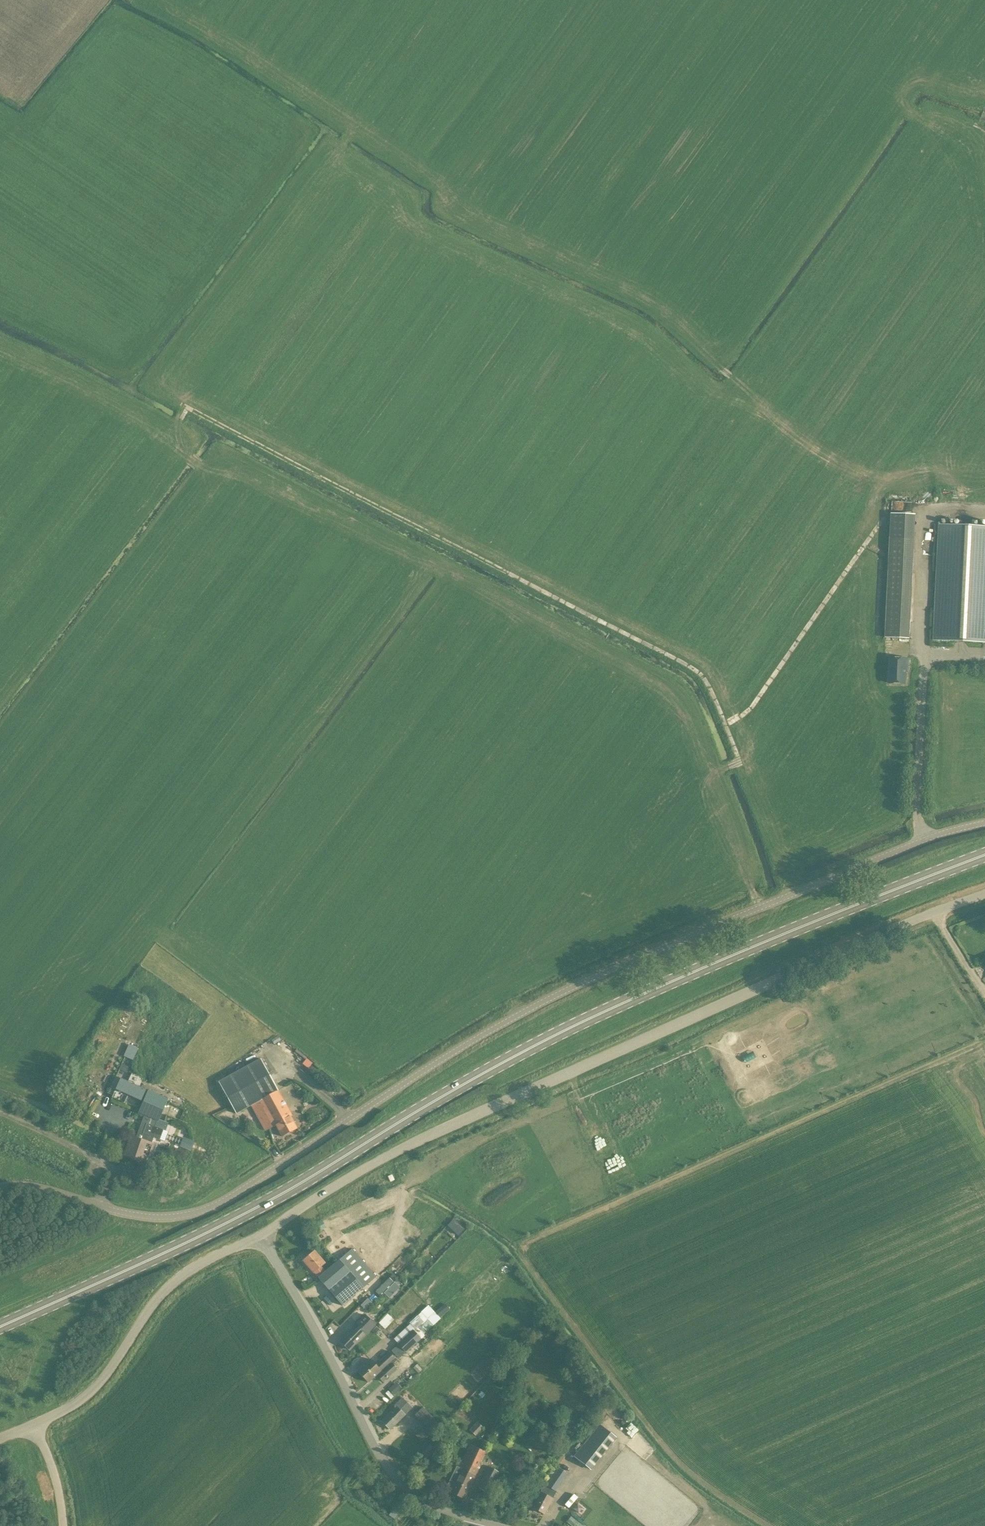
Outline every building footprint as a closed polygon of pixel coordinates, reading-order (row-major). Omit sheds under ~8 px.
[(941,524),(936,639),(984,641),(984,526),(941,524)] [(890,536),(886,637),(906,638),(910,537),(890,536)] [(909,659),(890,658),(889,683),(906,684),(907,668),(908,668),(909,659)] [(308,1067),(312,1062),(306,1057),(302,1063),(308,1067)] [(218,1082),(219,1083),(232,1109),(236,1114),(251,1105),(265,1130),(275,1125),(282,1136),(297,1128),(290,1116),(292,1115),(278,1090),(277,1090),(260,1059),(235,1072),(218,1082)] [(121,1076),(111,1097),(124,1103),(128,1095),(140,1101),(146,1088),(121,1076)] [(292,1083),(281,1089),(292,1113),(304,1108),(292,1083)] [(160,1139),(163,1129),(149,1124),(151,1118),(158,1121),(167,1098),(150,1091),(148,1095),(147,1095),(140,1113),(144,1115),(135,1137),(133,1143),(128,1142),(123,1157),(142,1163),(143,1161),(150,1164),(157,1145),(151,1143),(153,1137),(160,1139)] [(376,1277),(352,1248),(340,1259),(339,1258),(325,1271),(320,1266),(323,1265),(325,1263),(314,1250),(303,1260),(313,1272),(318,1277),(329,1290),(342,1306),(376,1277)] [(361,1308),(351,1315),(355,1320),(365,1313),(361,1308)] [(435,1312),(427,1319),(423,1323),(417,1328),(420,1331),(402,1348),(406,1353),(423,1337),(422,1335),(433,1326),(440,1319),(435,1312)] [(423,1323),(427,1319),(420,1312),(410,1321),(417,1328),(423,1323)] [(351,1329),(340,1341),(349,1350),(365,1333),(366,1335),(375,1325),(364,1314),(355,1324),(359,1328),(355,1332),(351,1329)] [(387,1314),(378,1323),(383,1327),(392,1318),(387,1314)] [(398,1343),(402,1348),(420,1331),(417,1328),(415,1331),(413,1329),(398,1343)] [(368,1382),(373,1378),(374,1379),(377,1376),(382,1382),(397,1368),(392,1363),(396,1359),(390,1352),(376,1365),(370,1359),(357,1371),(368,1382)] [(412,1406),(402,1398),(395,1405),(381,1421),(391,1430),(404,1415),(409,1411),(408,1410),(412,1406)] [(414,1415),(425,1426),(416,1434),(423,1441),(440,1425),(423,1407),(414,1415)] [(477,1421),(469,1429),(476,1436),(483,1427),(477,1421)] [(571,1467),(585,1479),(615,1446),(598,1431),(571,1467)] [(422,1452),(428,1458),(436,1449),(430,1444),(422,1452)] [(452,1487),(450,1492),(464,1499),(478,1468),(476,1468),(484,1451),(469,1444),(458,1466),(456,1466),(448,1484),(452,1487)] [(488,1493),(499,1472),(489,1466),(478,1488),(488,1493)] [(550,1474),(544,1484),(540,1492),(532,1507),(544,1514),(552,1499),(553,1499),(557,1491),(552,1488),(557,1478),(550,1474)]
